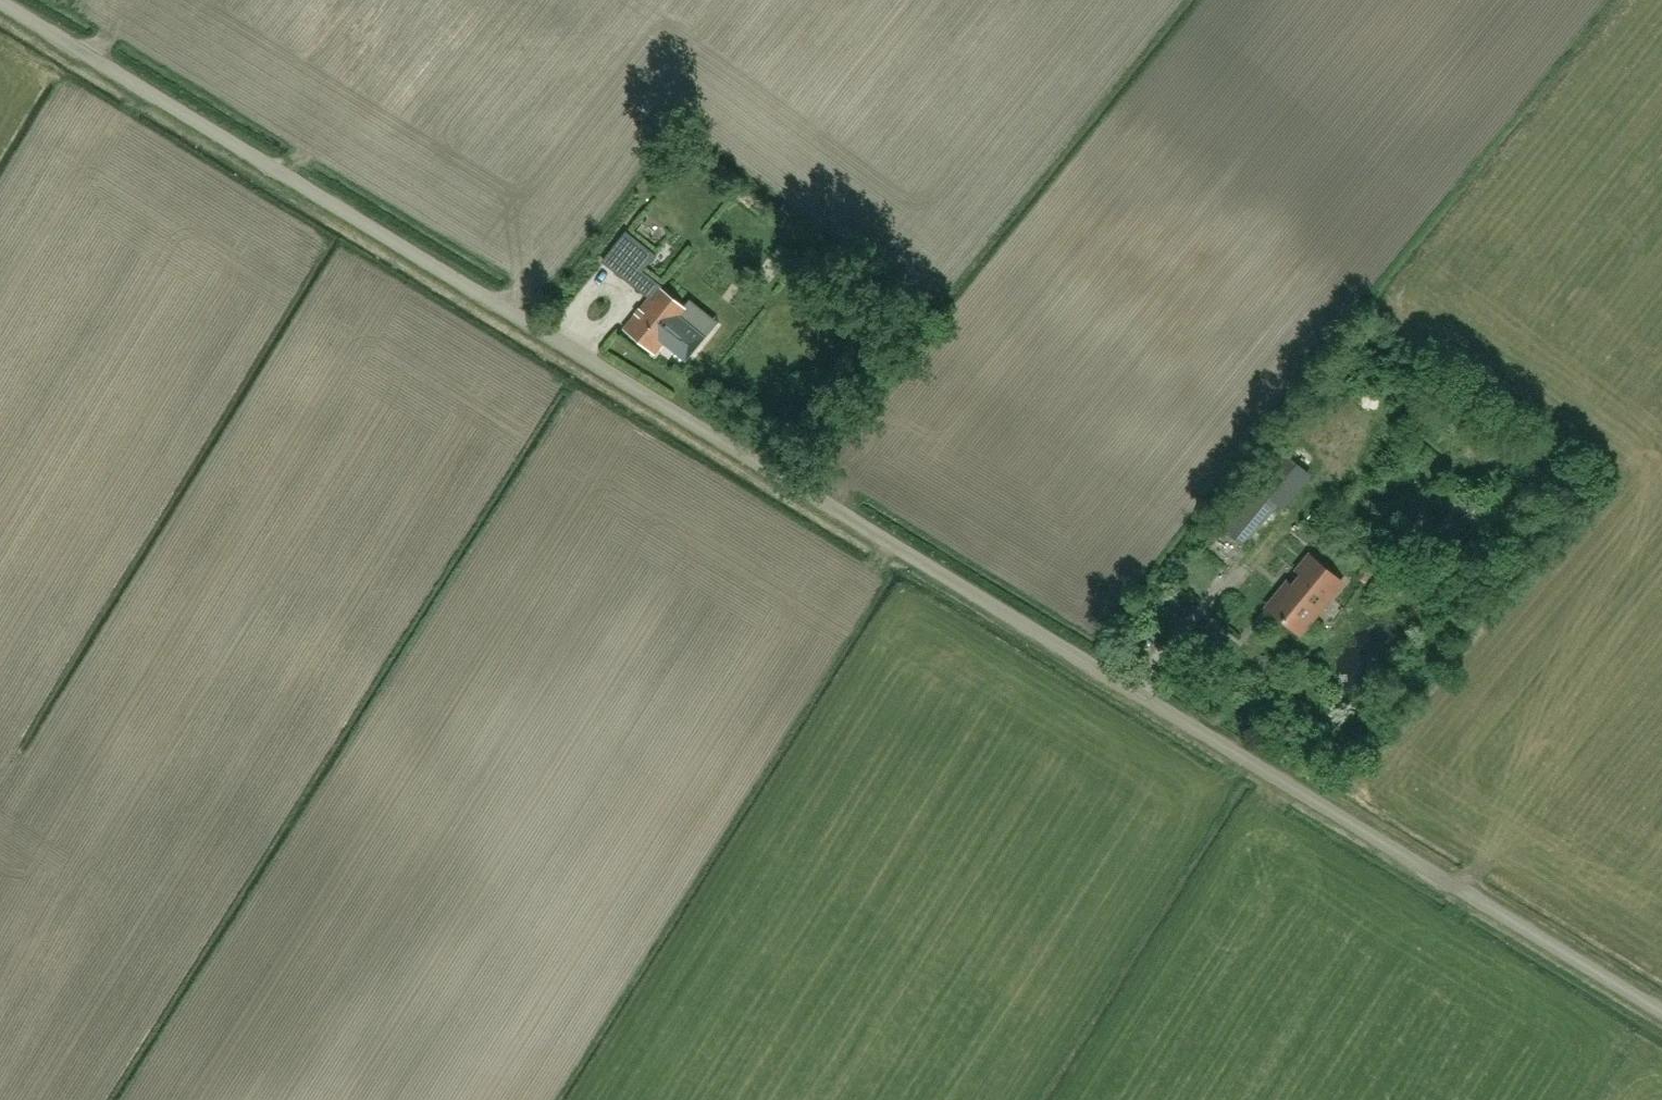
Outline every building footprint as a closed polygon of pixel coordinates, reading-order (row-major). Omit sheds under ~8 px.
[(632,284),(655,252),(628,231),(603,263),(632,284)] [(655,353),(689,310),(659,286),(624,328),(655,353)] [(1222,528),(1249,550),(1367,407),(1340,384),(1222,528)] [(1268,606),(1272,610),(1284,619),(1283,620),(1286,622),(1287,621),(1301,633),(1300,634),(1301,635),(1343,583),(1339,580),(1340,579),(1339,578),(1338,579),(1311,557),(1311,556),(1310,555),(1268,606)]
